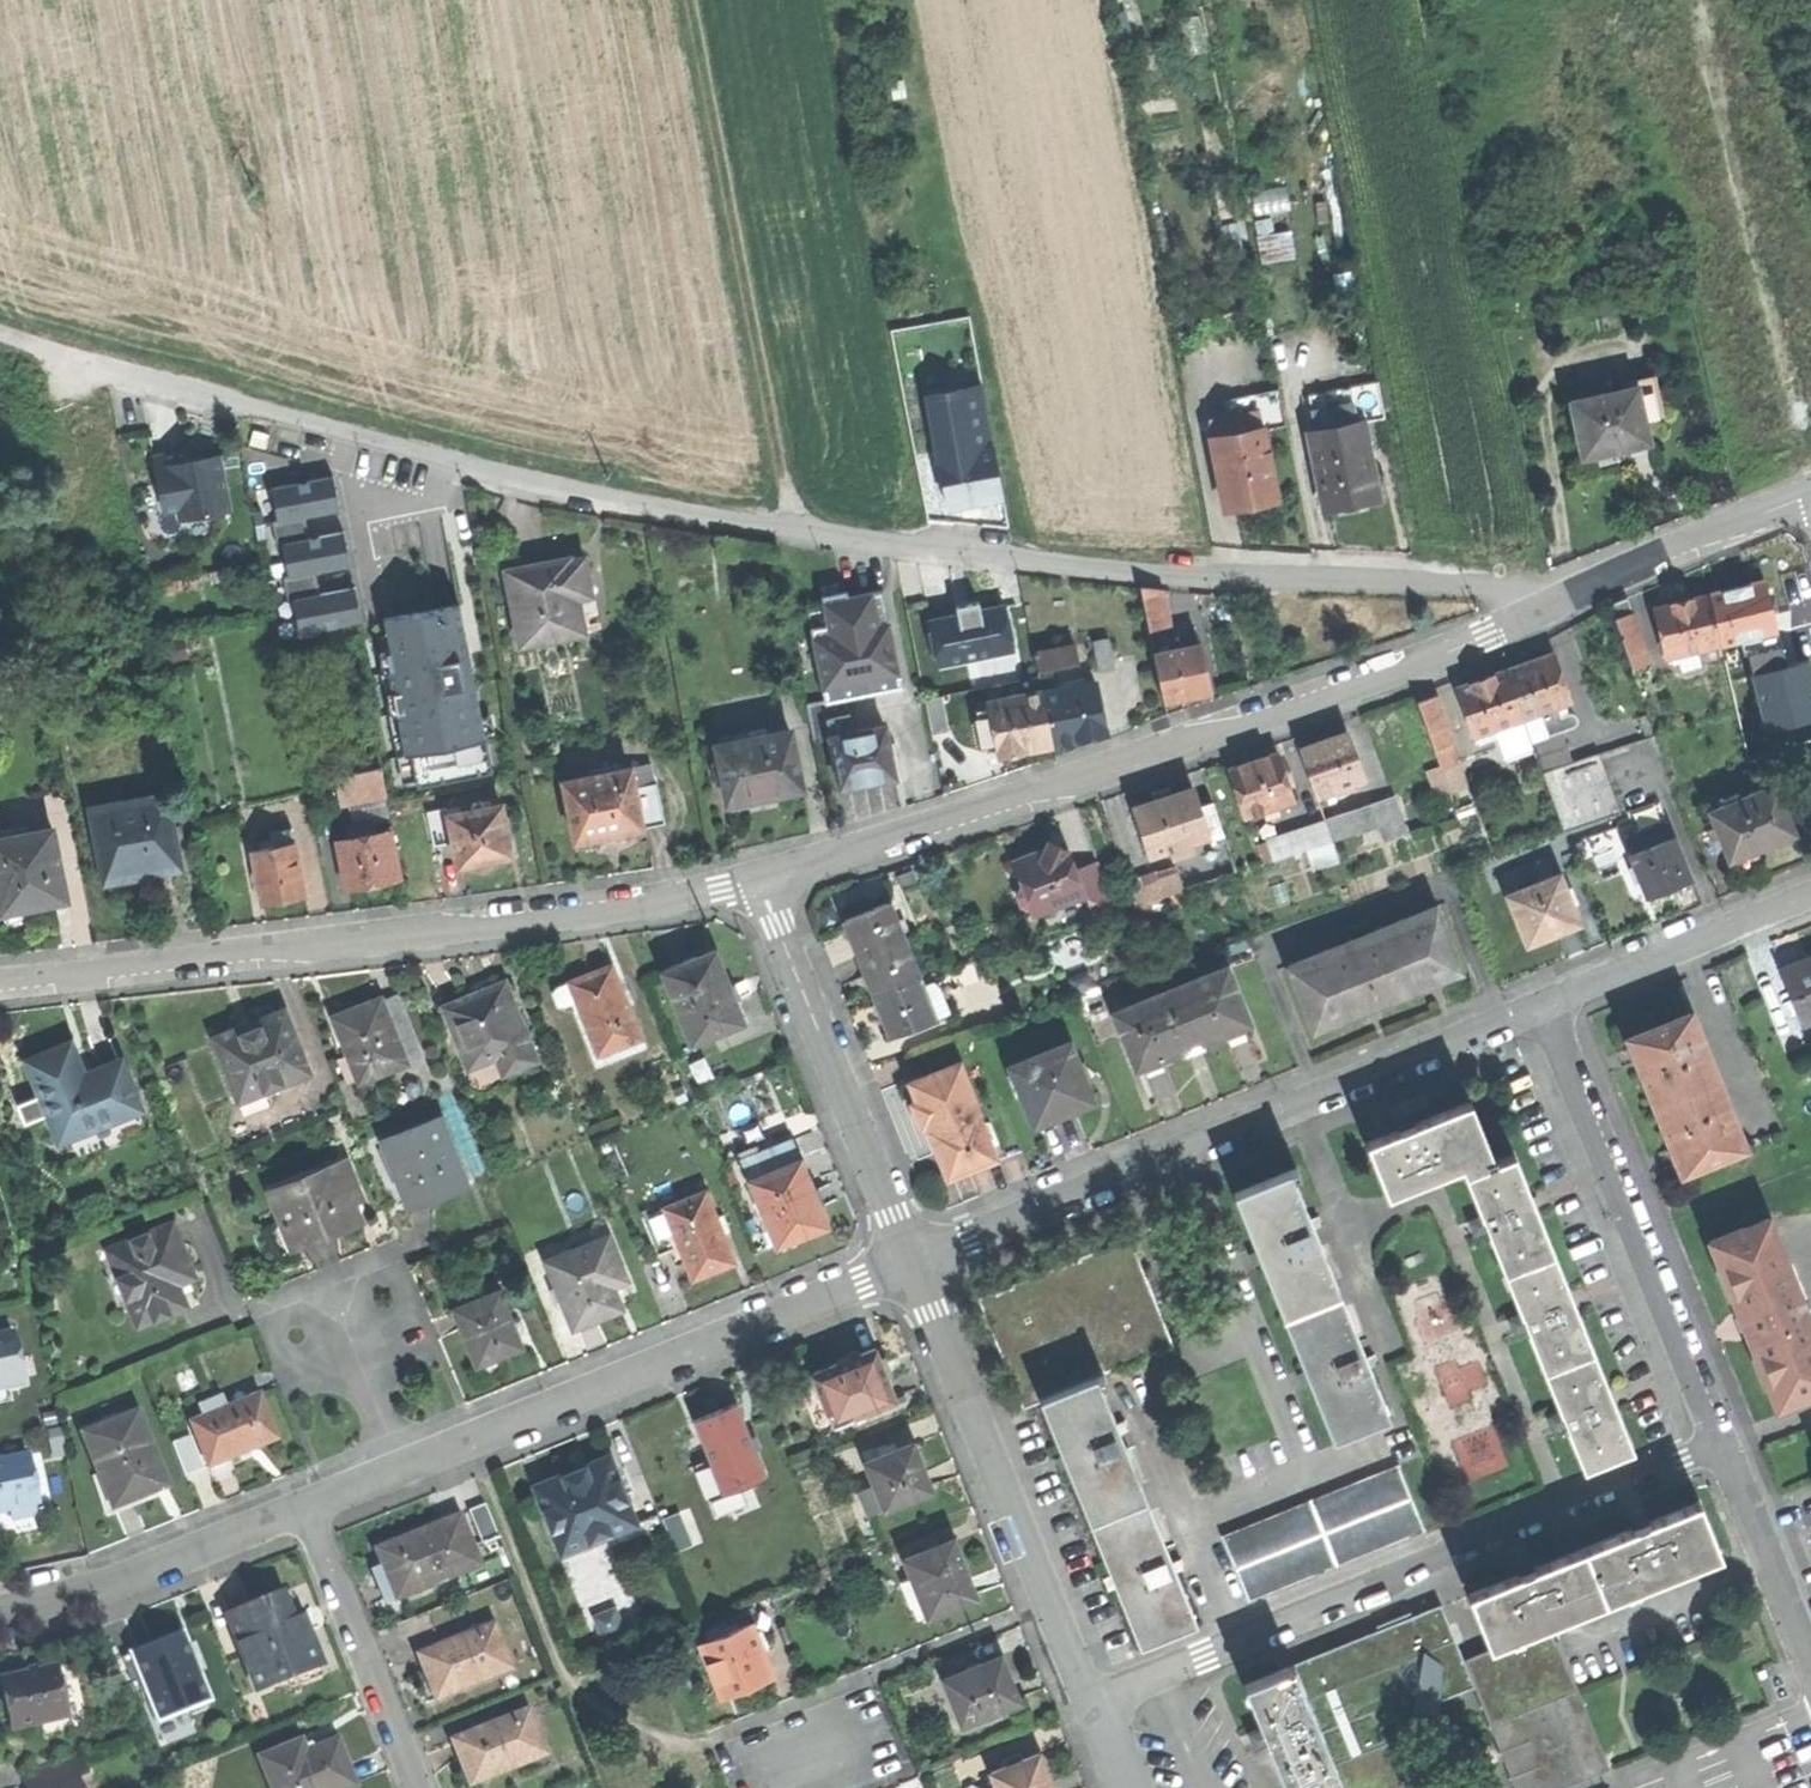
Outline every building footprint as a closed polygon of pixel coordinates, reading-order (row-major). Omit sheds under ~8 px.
[(1577,400),(1588,454),(1622,446),(1655,439),(1650,417),(1669,413),(1661,373),(1644,376),(1630,388),(1577,400)] [(951,419),(987,412),(980,380),(944,387),(951,419)] [(1299,405),(1307,442),(1364,430),(1383,426),(1375,389),(1299,405)] [(1209,432),(1212,448),(1264,438),(1261,422),(1209,432)] [(1307,442),(1322,516),(1349,511),(1379,504),(1372,473),(1365,474),(1361,458),(1369,456),(1364,430),(1307,442)] [(1212,448),(1225,515),(1249,511),(1276,505),(1264,438),(1212,448)] [(976,507),(1004,502),(994,443),(973,446),(974,455),(942,460),(951,511),(976,507)] [(179,519),(227,509),(216,454),(185,460),(183,450),(164,453),(150,456),(161,509),(177,506),(179,519)] [(343,508),(336,474),(274,486),(281,521),(306,516),(343,508)] [(306,516),(281,521),(285,541),(310,536),(306,516)] [(354,563),(347,529),(310,536),(285,541),(292,576),(317,571),(354,563)] [(505,571),(519,645),(582,632),(575,597),(589,594),(581,556),(537,565),(505,571)] [(292,576),(296,598),(321,593),(317,571),(292,576)] [(1708,595),(1720,643),(1740,639),(1744,654),(1772,647),(1768,632),(1774,631),(1763,582),(1731,589),(1708,595)] [(827,701),(907,686),(888,583),(825,595),(827,608),(810,611),(827,701)] [(365,620),(358,585),(321,593),(296,598),(303,632),(365,620)] [(1148,631),(1168,626),(1158,588),(1138,592),(1148,631)] [(1709,646),(1720,643),(1708,595),(1680,601),(1654,607),(1666,656),(1680,653),(1709,646)] [(1631,670),(1650,663),(1627,599),(1608,605),(1631,670)] [(1008,600),(929,616),(939,666),(1018,650),(1008,600)] [(495,771),(461,601),(387,616),(393,646),(380,648),(402,753),(414,751),(422,786),(495,771)] [(1091,641),(1097,670),(1113,667),(1107,637),(1091,641)] [(1033,648),(1037,671),(1079,664),(1075,641),(1033,648)] [(1185,697),(1210,691),(1200,644),(1153,654),(1163,701),(1185,697)] [(1713,664),(1709,646),(1680,653),(1682,663),(1691,661),(1693,669),(1713,664)] [(1741,675),(1757,737),(1810,724),(1810,653),(1790,659),(1791,663),(1741,675)] [(1506,671),(1523,718),(1544,710),(1563,704),(1571,701),(1554,654),(1528,663),(1506,671)] [(1475,735),(1523,718),(1506,671),(1480,680),(1458,688),(1475,735)] [(1055,682),(1057,691),(1086,685),(1084,676),(1055,682)] [(1057,691),(1043,694),(1052,743),(1077,738),(1104,733),(1095,684),(1086,685),(1057,691)] [(1024,749),(1052,743),(1043,694),(989,704),(990,709),(998,751),(999,754),(1024,749)] [(1435,695),(1415,703),(1433,751),(1453,744),(1435,695)] [(1566,712),(1563,704),(1544,710),(1547,719),(1566,712)] [(985,754),(998,751),(990,709),(976,711),(985,754)] [(1534,748),(1523,718),(1475,735),(1479,746),(1496,740),(1503,759),(1534,748)] [(826,726),(828,739),(850,734),(847,722),(826,726)] [(796,723),(716,738),(729,806),(768,798),(809,790),(796,723)] [(868,784),(893,778),(882,728),(850,734),(828,739),(839,790),(868,784)] [(1545,748),(1553,769),(1598,752),(1590,731),(1545,748)] [(1298,749),(1315,797),(1331,792),(1346,786),(1363,780),(1346,732),(1319,742),(1298,749)] [(1459,760),(1453,744),(1433,751),(1439,767),(1459,760)] [(1229,770),(1246,818),(1263,811),(1277,806),(1294,800),(1290,790),(1281,763),(1277,753),(1249,763),(1229,770)] [(1288,760),(1281,763),(1290,790),(1298,787),(1288,760)] [(588,770),(589,776),(610,772),(609,766),(588,770)] [(339,803),(385,794),(380,767),(333,776),(336,789),(338,799),(339,803)] [(563,780),(574,841),(605,835),(641,829),(633,787),(630,768),(610,772),(589,776),(563,780)] [(655,783),(633,787),(641,829),(662,825),(655,783)] [(1708,813),(1730,863),(1765,848),(1798,834),(1776,783),(1708,813)] [(1351,800),(1346,786),(1331,792),(1336,806),(1351,800)] [(1155,791),(1159,802),(1170,798),(1166,787),(1155,791)] [(331,800),(338,799),(336,789),(329,791),(331,800)] [(1135,810),(1151,856),(1165,851),(1186,844),(1209,837),(1208,834),(1199,808),(1193,791),(1170,798),(1159,802),(1147,806),(1135,810)] [(142,879),(181,872),(166,796),(89,810),(104,886),(142,879)] [(1391,797),(1371,804),(1379,825),(1385,841),(1404,833),(1391,797)] [(1213,803),(1199,808),(1208,834),(1222,830),(1213,803)] [(448,807),(425,812),(433,846),(453,842),(458,867),(471,865),(486,862),(485,858),(510,853),(500,804),(449,815),(448,807)] [(1324,821),(1332,842),(1379,825),(1371,804),(1324,821)] [(1281,817),(1277,806),(1263,811),(1267,822),(1281,817)] [(1338,857),(1332,842),(1324,821),(1299,830),(1306,849),(1312,867),(1338,857)] [(359,826),(361,837),(376,834),(374,824),(359,826)] [(1634,858),(1649,896),(1669,889),(1692,880),(1670,824),(1651,832),(1657,849),(1634,858)] [(67,896),(54,827),(0,837),(0,897),(2,909),(32,903),(67,896)] [(283,901),(306,896),(292,828),(271,832),(274,847),(252,852),(262,905),(283,901)] [(1273,862),(1306,849),(1299,830),(1266,843),(1273,862)] [(339,841),(348,889),(370,884),(397,879),(388,831),(376,834),(361,837),(339,841)] [(1032,917),(1086,898),(1075,867),(1069,850),(1052,840),(1048,851),(1031,857),(1015,862),(1024,888),(1017,895),(1022,907),(1030,909),(1032,917)] [(1189,853),(1186,844),(1165,851),(1168,859),(1189,853)] [(1093,920),(1117,912),(1099,859),(1075,867),(1086,898),(1093,920)] [(1176,869),(1155,876),(1163,897),(1183,890),(1176,869)] [(1127,885),(1135,906),(1163,897),(1155,876),(1127,885)] [(1505,885),(1529,945),(1552,936),(1580,925),(1560,876),(1524,891),(1520,879),(1505,885)] [(860,955),(904,938),(889,901),(845,918),(853,938),(860,955)] [(1434,910),(1362,938),(1386,1002),(1424,988),(1459,974),(1434,910)] [(919,974),(904,938),(860,955),(868,975),(874,992),(915,976),(919,974)] [(1290,966),(1315,1030),(1351,1016),(1386,1002),(1362,938),(1290,966)] [(659,971),(688,1043),(742,1021),(727,985),(713,949),(659,971)] [(575,1001),(596,1053),(639,1037),(610,965),(588,973),(568,981),(575,1001)] [(1806,1026),(1810,1024),(1810,966),(1808,968),(1785,977),(1806,1026)] [(1227,967),(1179,986),(1201,1041),(1224,1032),(1249,1022),(1227,967)] [(924,997),(915,976),(874,992),(871,994),(881,1020),(889,1039),(934,1021),(924,997)] [(443,1006),(475,1084),(535,1059),(503,981),(470,994),(443,1006)] [(558,1008),(575,1001),(568,981),(551,988),(558,1008)] [(1115,1012),(1137,1068),(1145,1064),(1148,1071),(1156,1067),(1166,1063),(1164,1057),(1186,1049),(1188,1054),(1203,1048),(1201,1041),(1179,986),(1115,1012)] [(332,1015),(351,1065),(416,1039),(396,990),(361,1004),(332,1015)] [(939,991),(924,997),(934,1021),(948,1016),(939,991)] [(213,1038),(242,1112),(267,1102),(263,1091),(310,1073),(285,1010),(248,1024),(213,1038)] [(1643,1074),(1655,1106),(1717,1082),(1691,1016),(1629,1041),(1643,1074)] [(1010,1067),(1033,1124),(1060,1114),(1091,1101),(1069,1044),(1010,1067)] [(56,1115),(66,1144),(145,1114),(126,1065),(88,1079),(76,1045),(51,1054),(31,1061),(51,1117),(56,1115)] [(923,1116),(930,1131),(977,1112),(957,1064),(916,1080),(930,1113),(923,1116)] [(1670,1142),(1682,1173),(1744,1148),(1717,1082),(1655,1106),(1670,1142)] [(1366,1145),(1387,1198),(1461,1168),(1583,1468),(1633,1447),(1617,1408),(1574,1303),(1528,1191),(1514,1156),(1496,1163),(1471,1102),(1414,1125),(1399,1131),(1366,1145)] [(1392,1114),(1399,1131),(1414,1125),(1407,1108),(1399,1112),(1392,1114)] [(930,1131),(949,1178),(972,1168),(996,1158),(977,1112),(930,1131)] [(438,1116),(382,1139),(401,1185),(411,1209),(467,1186),(438,1116)] [(750,1159),(758,1179),(801,1161),(794,1142),(750,1159)] [(271,1190),(295,1245),(329,1231),(356,1219),(348,1199),(360,1194),(345,1159),(271,1190)] [(765,1215),(778,1247),(828,1226),(815,1193),(801,1161),(758,1179),(751,1181),(759,1199),(753,1201),(760,1217),(765,1215)] [(1312,1387),(1332,1437),(1387,1415),(1291,1180),(1301,1176),(1298,1168),(1233,1194),(1252,1240),(1312,1387)] [(677,1246),(691,1278),(711,1270),(733,1261),(704,1190),(650,1212),(666,1250),(677,1246)] [(1731,1294),(1744,1327),(1801,1303),(1767,1220),(1710,1243),(1731,1294)] [(127,1297),(138,1325),(188,1305),(183,1295),(179,1284),(196,1277),(174,1221),(107,1248),(117,1272),(106,1276),(116,1301),(127,1297)] [(545,1261),(572,1326),(595,1316),(618,1307),(608,1284),(624,1278),(607,1235),(545,1261)] [(979,1296),(1024,1406),(1035,1402),(1034,1398),(1038,1397),(1105,1369),(1123,1362),(1124,1366),(1172,1346),(1127,1236),(1055,1265),(979,1296)] [(451,1307),(474,1365),(497,1355),(521,1346),(498,1288),(451,1307)] [(1778,1409),(1810,1395),(1810,1328),(1801,1303),(1744,1327),(1778,1409)] [(23,1383),(13,1335),(0,1337),(0,1388),(23,1383)] [(809,1373),(830,1425),(894,1400),(884,1373),(874,1347),(809,1373)] [(1109,1379),(1105,1369),(1038,1397),(1139,1642),(1195,1619),(1099,1384),(1109,1379)] [(190,1420),(207,1464),(241,1451),(275,1438),(258,1394),(225,1407),(202,1416),(190,1420)] [(198,1404),(202,1416),(225,1407),(221,1395),(198,1404)] [(693,1419),(723,1492),(765,1475),(735,1402),(712,1411),(693,1419)] [(84,1434),(112,1506),(137,1496),(164,1485),(136,1414),(84,1434)] [(182,1475),(201,1468),(189,1434),(169,1441),(182,1475)] [(875,1486),(885,1509),(931,1489),(921,1467),(910,1442),(864,1462),(875,1486)] [(532,1484),(560,1553),(635,1523),(607,1454),(567,1470),(532,1484)] [(39,1504),(29,1457),(0,1463),(0,1512),(39,1504)] [(1222,1535),(1248,1599),(1425,1530),(1399,1466),(1222,1535)] [(869,1516),(885,1509),(875,1486),(859,1493),(869,1516)] [(1470,1594),(1491,1646),(1547,1624),(1720,1554),(1699,1502),(1638,1526),(1524,1572),(1470,1594)] [(373,1548),(394,1598),(478,1564),(457,1514),(412,1532),(373,1548)] [(915,1620),(975,1597),(964,1568),(952,1539),(904,1558),(910,1573),(899,1578),(915,1620)] [(223,1616),(254,1691),(283,1679),(287,1689),(322,1675),(302,1628),(287,1590),(223,1616)] [(619,1604),(596,1613),(604,1635),(627,1627),(619,1604)] [(1267,1742),(1286,1787),(1375,1752),(1360,1714),(1466,1671),(1461,1658),(1440,1607),(1245,1685),(1261,1726),(1267,1742)] [(711,1668),(722,1694),(772,1673),(764,1652),(755,1631),(751,1621),(700,1641),(711,1668)] [(425,1677),(433,1697),(509,1667),(491,1624),(416,1654),(425,1677)] [(1547,1624),(1491,1646),(1461,1658),(1466,1671),(1472,1686),(1514,1787),(1558,1787),(1608,1768),(1556,1639),(1553,1640),(1547,1624)] [(767,1626),(755,1631),(764,1652),(776,1647),(767,1626)] [(158,1720),(208,1700),(180,1632),(154,1643),(130,1652),(144,1686),(158,1720)] [(134,1689),(144,1686),(130,1652),(121,1656),(134,1689)] [(944,1679),(962,1723),(1018,1700),(1010,1680),(1000,1656),(944,1679)] [(7,1705),(12,1730),(69,1717),(58,1668),(1,1681),(7,1705)] [(1466,1671),(1360,1714),(1375,1752),(1379,1760),(1395,1773),(1401,1787),(1411,1787),(1404,1771),(1394,1763),(1378,1723),(1472,1686),(1466,1671)] [(461,1761),(469,1781),(543,1751),(525,1708),(452,1739),(461,1761)] [(1254,1747),(1267,1742),(1261,1726),(1248,1731),(1251,1739),(1254,1747)] [(272,1787),(349,1787),(356,1785),(345,1758),(337,1740),(304,1753),(299,1741),(259,1757),(272,1787)] [(1047,1775),(1038,1752),(991,1771),(998,1787),(1052,1787),(1047,1775)] [(1375,1752),(1286,1787),(1401,1787),(1395,1773),(1379,1760),(1375,1752)]
